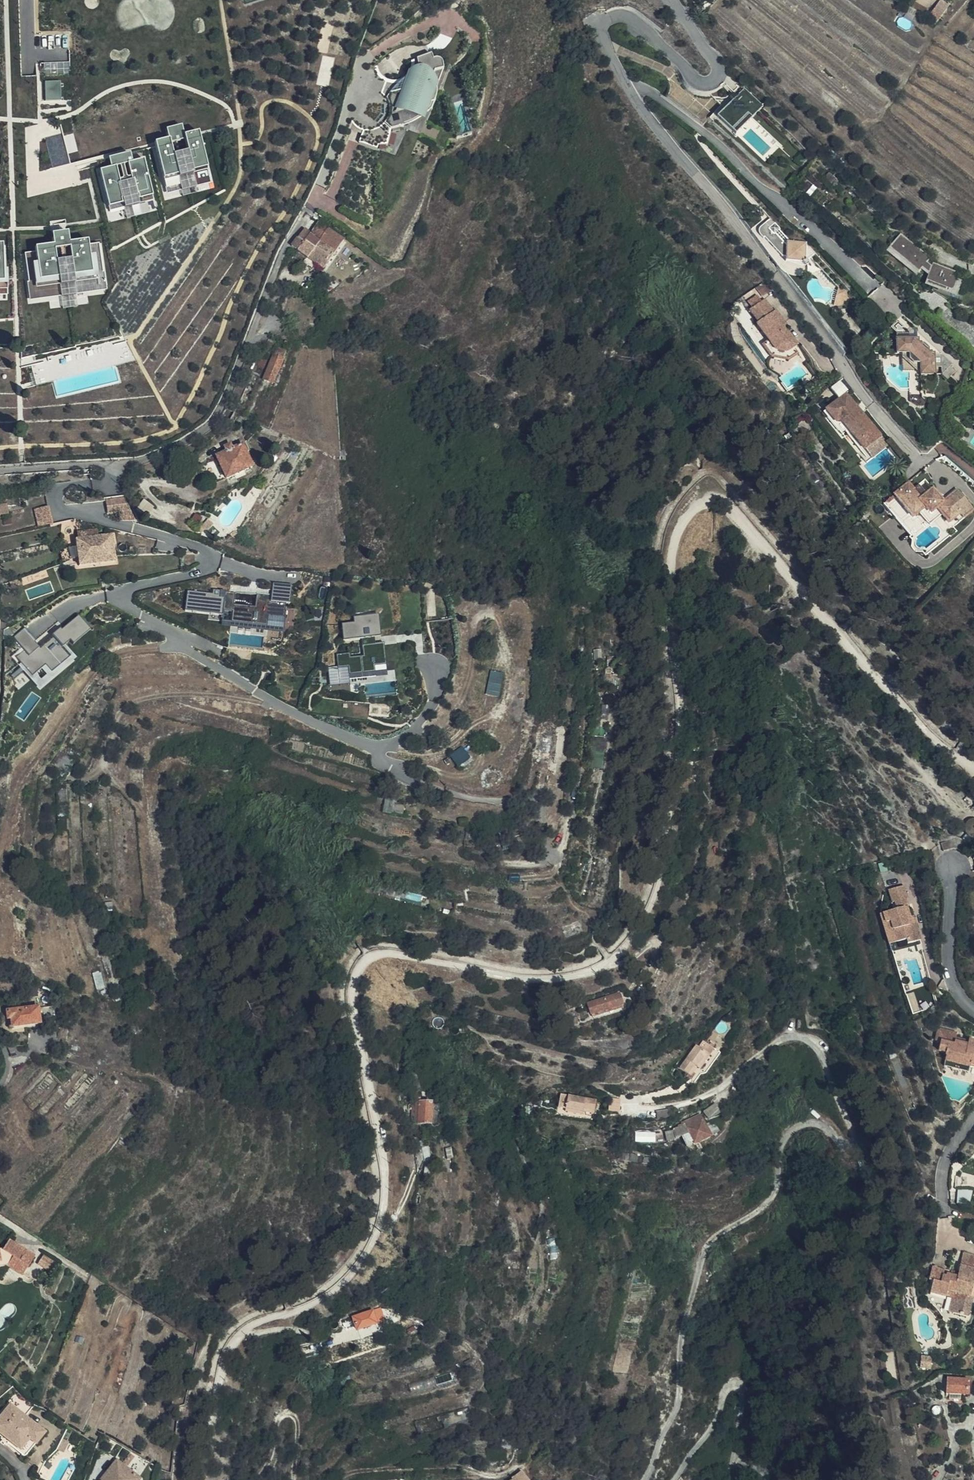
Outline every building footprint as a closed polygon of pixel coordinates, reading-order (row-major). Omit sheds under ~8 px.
[(374,63),(354,124),(365,129),(364,132),(360,143),(378,150),(380,146),(388,146),(393,130),(402,129),(411,125),(419,121),(427,115),(432,108),(445,68),(442,67),(443,64),(443,61),(439,57),(434,58),(432,52),(414,59),(414,68),(410,76),(402,81),(394,83),(387,82),(380,78),(375,71),(374,63)] [(730,78),(725,83),(735,93),(740,88),(730,78)] [(62,99),(61,81),(46,81),(47,100),(62,99)] [(746,89),(719,118),(733,132),(750,114),(754,119),(765,107),(746,89)] [(750,114),(733,132),(738,136),(754,119),(750,114)] [(184,135),(182,125),(167,129),(169,138),(155,142),(168,193),(211,182),(198,132),(184,135)] [(45,137),(53,167),(71,163),(63,133),(45,137)] [(132,162),(130,153),(109,158),(112,168),(100,171),(110,211),(153,200),(143,159),(132,162)] [(803,153),(795,161),(801,167),(809,159),(803,153)] [(310,234),(311,232),(317,224),(310,219),(303,229),(310,234)] [(290,248),(306,260),(308,257),(327,231),(317,224),(311,232),(317,236),(314,241),(307,236),(306,233),(302,231),(296,238),(290,248)] [(806,260),(805,238),(788,238),(776,224),(772,227),(767,231),(763,226),(756,232),(756,237),(759,242),(763,240),(779,260),(784,260),(785,265),(802,263),(804,266),(808,263),(806,260)] [(308,257),(306,260),(322,271),(330,261),(343,242),(327,231),(308,257)] [(69,243),(68,232),(54,234),(55,245),(36,247),(37,251),(25,253),(29,281),(28,281),(30,299),(107,288),(104,272),(102,272),(98,243),(89,245),(88,240),(69,243)] [(925,279),(952,290),(957,278),(959,272),(932,262),(931,265),(926,261),(930,257),(900,232),(888,247),(917,271),(921,266),(928,272),(925,279)] [(817,251),(805,238),(806,260),(817,251)] [(917,271),(888,247),(885,250),(914,274),(917,271)] [(322,271),(306,260),(302,266),(318,277),(322,271)] [(962,280),(957,278),(952,290),(925,279),(924,283),(932,286),(929,293),(948,300),(950,294),(956,296),(962,280)] [(774,316),(763,303),(749,314),(759,326),(771,342),(769,343),(776,352),(790,355),(796,351),(799,348),(787,332),(788,331),(784,325),(780,328),(772,318),(774,316)] [(847,316),(848,315),(849,313),(849,312),(832,312),(832,313),(833,315),(833,316),(834,317),(836,318),(837,319),(837,321),(844,321),(845,317),(846,316),(847,316)] [(774,316),(772,318),(780,328),(784,325),(775,315),(774,316)] [(771,342),(759,326),(757,327),(769,343),(771,342)] [(936,360),(943,350),(918,331),(925,344),(893,360),(900,374),(905,372),(908,377),(927,383),(931,381),(933,385),(952,375),(955,370),(944,361),(936,360)] [(776,352),(769,343),(763,348),(773,361),(791,364),(801,356),(796,351),(790,355),(776,352)] [(272,382),(285,351),(276,347),(263,378),(272,382)] [(960,363),(943,350),(936,360),(944,361),(955,370),(960,363)] [(927,383),(908,377),(911,385),(914,389),(921,385),(927,383)] [(841,403),(847,397),(852,393),(843,382),(831,392),(841,403)] [(897,456),(847,397),(841,403),(825,417),(852,449),(855,446),(870,464),(867,467),(875,476),(888,465),(897,456)] [(233,449),(228,451),(218,456),(227,477),(253,466),(243,444),(233,449)] [(926,503),(933,497),(920,483),(913,489),(926,503)] [(971,515),(958,500),(955,497),(953,499),(943,488),(933,497),(926,503),(913,489),(904,496),(925,519),(933,512),(939,507),(944,513),(949,509),(953,514),(961,524),(971,515)] [(958,500),(971,515),(973,517),(973,516),(973,496),(969,490),(958,500)] [(126,497),(107,499),(108,513),(120,512),(121,520),(136,518),(126,497)] [(7,507),(19,505),(19,500),(18,499),(0,501),(0,515),(7,514),(7,507)] [(144,499),(137,509),(148,516),(155,506),(144,499)] [(35,508),(38,526),(53,523),(49,506),(35,508)] [(939,507),(933,512),(942,523),(953,514),(949,509),(944,513),(939,507)] [(115,561),(112,539),(111,534),(76,539),(79,566),(115,561)] [(70,559),(62,562),(64,568),(67,566),(72,564),(70,559)] [(235,603),(236,592),(214,589),(214,594),(189,591),(186,610),(224,615),(223,620),(285,627),(288,602),(291,602),(293,585),(275,583),(273,595),(257,593),(255,606),(235,603)] [(15,656),(40,688),(79,657),(70,645),(91,628),(80,614),(40,645),(26,627),(14,635),(24,648),(15,656)] [(345,627),(347,654),(357,653),(358,661),(359,671),(388,669),(387,658),(374,659),(372,625),(345,627)] [(349,666),(329,668),(330,685),(350,684),(349,666)] [(500,695),(503,671),(490,670),(488,694),(500,695)] [(494,710),(496,698),(485,697),(485,709),(494,710)] [(385,802),(384,810),(403,814),(405,805),(385,802)] [(973,820),(970,820),(967,822),(965,825),(964,829),(964,832),(966,836),(963,840),(967,843),(970,839),(973,839),(973,820)] [(514,840),(510,830),(498,833),(502,845),(514,840)] [(920,946),(912,925),(909,926),(906,918),(900,902),(903,901),(898,889),(884,895),(889,906),(891,906),(894,913),(880,918),(886,935),(891,934),(895,945),(897,945),(904,942),(907,950),(920,946)] [(892,956),(907,950),(904,942),(897,945),(895,945),(891,934),(886,935),(880,918),(877,920),(877,921),(891,957),(892,956)] [(719,942),(723,929),(716,927),(712,940),(719,942)] [(40,1025),(39,1015),(38,1007),(51,1006),(54,995),(27,984),(30,1009),(7,1011),(8,1019),(11,1018),(12,1027),(40,1025)] [(588,1004),(592,1018),(624,1008),(620,994),(588,1004)] [(716,1029),(725,1034),(731,1026),(722,1020),(716,1029)] [(969,1042),(969,1045),(956,1041),(956,1038),(957,1033),(939,1029),(936,1041),(942,1042),(940,1050),(946,1052),(946,1055),(947,1055),(946,1060),(970,1066),(973,1067),(973,1040),(970,1039),(969,1042)] [(708,1053),(710,1055),(715,1048),(705,1040),(699,1046),(697,1045),(686,1060),(680,1068),(682,1070),(688,1075),(695,1066),(697,1068),(708,1053)] [(707,1059),(710,1055),(708,1053),(697,1068),(700,1069),(707,1059)] [(969,1072),(970,1066),(946,1060),(945,1066),(969,1072)] [(691,1076),(697,1068),(695,1066),(688,1075),(691,1076)] [(620,1111),(621,1098),(611,1097),(610,1111),(620,1111)] [(410,1118),(412,1122),(420,1122),(421,1102),(416,1101),(409,1101),(409,1107),(411,1107),(410,1118)] [(432,1103),(422,1102),(421,1102),(420,1122),(431,1123),(432,1103)] [(569,1117),(576,1118),(593,1119),(593,1115),(604,1116),(605,1105),(570,1103),(569,1117)] [(705,1111),(699,1114),(704,1123),(710,1120),(718,1114),(713,1104),(705,1111)] [(702,1140),(710,1136),(704,1123),(699,1114),(682,1122),(683,1124),(685,1127),(681,1129),(675,1133),(676,1140),(682,1137),(687,1148),(702,1140)] [(676,1140),(675,1133),(666,1135),(668,1142),(676,1140)] [(687,1148),(690,1152),(705,1144),(702,1140),(687,1148)] [(34,1260),(9,1244),(3,1252),(0,1253),(0,1271),(3,1270),(20,1281),(34,1260)] [(955,1285),(955,1288),(959,1289),(954,1308),(970,1312),(973,1297),(973,1294),(973,1293),(973,1288),(973,1266),(961,1262),(955,1285)] [(937,1292),(939,1284),(940,1279),(933,1277),(929,1290),(937,1292)] [(955,1288),(955,1285),(943,1282),(942,1285),(939,1284),(937,1292),(929,1290),(926,1300),(935,1303),(936,1298),(945,1300),(948,1290),(954,1291),(955,1288)] [(959,1289),(955,1288),(954,1291),(950,1307),(954,1308),(959,1289)] [(382,1321),(377,1307),(353,1316),(356,1327),(374,1320),(375,1323),(382,1321)] [(933,1356),(922,1356),(921,1368),(932,1368),(933,1356)] [(969,1394),(969,1378),(947,1379),(947,1394),(969,1394)] [(8,1440),(20,1449),(38,1427),(24,1415),(31,1407),(16,1395),(0,1414),(0,1433),(8,1440)] [(20,1449),(8,1440),(6,1442),(20,1454),(21,1454),(22,1454),(22,1455),(23,1455),(24,1455),(24,1454),(25,1454),(26,1454),(44,1431),(38,1427),(20,1449)] [(62,1450),(67,1442),(62,1439),(57,1447),(62,1450)] [(130,1452),(121,1463),(125,1466),(127,1465),(134,1456),(130,1452)] [(140,1479),(132,1472),(125,1466),(121,1463),(117,1459),(100,1479),(140,1479)] [(512,1476),(516,1479),(529,1479),(519,1471),(512,1476)]
